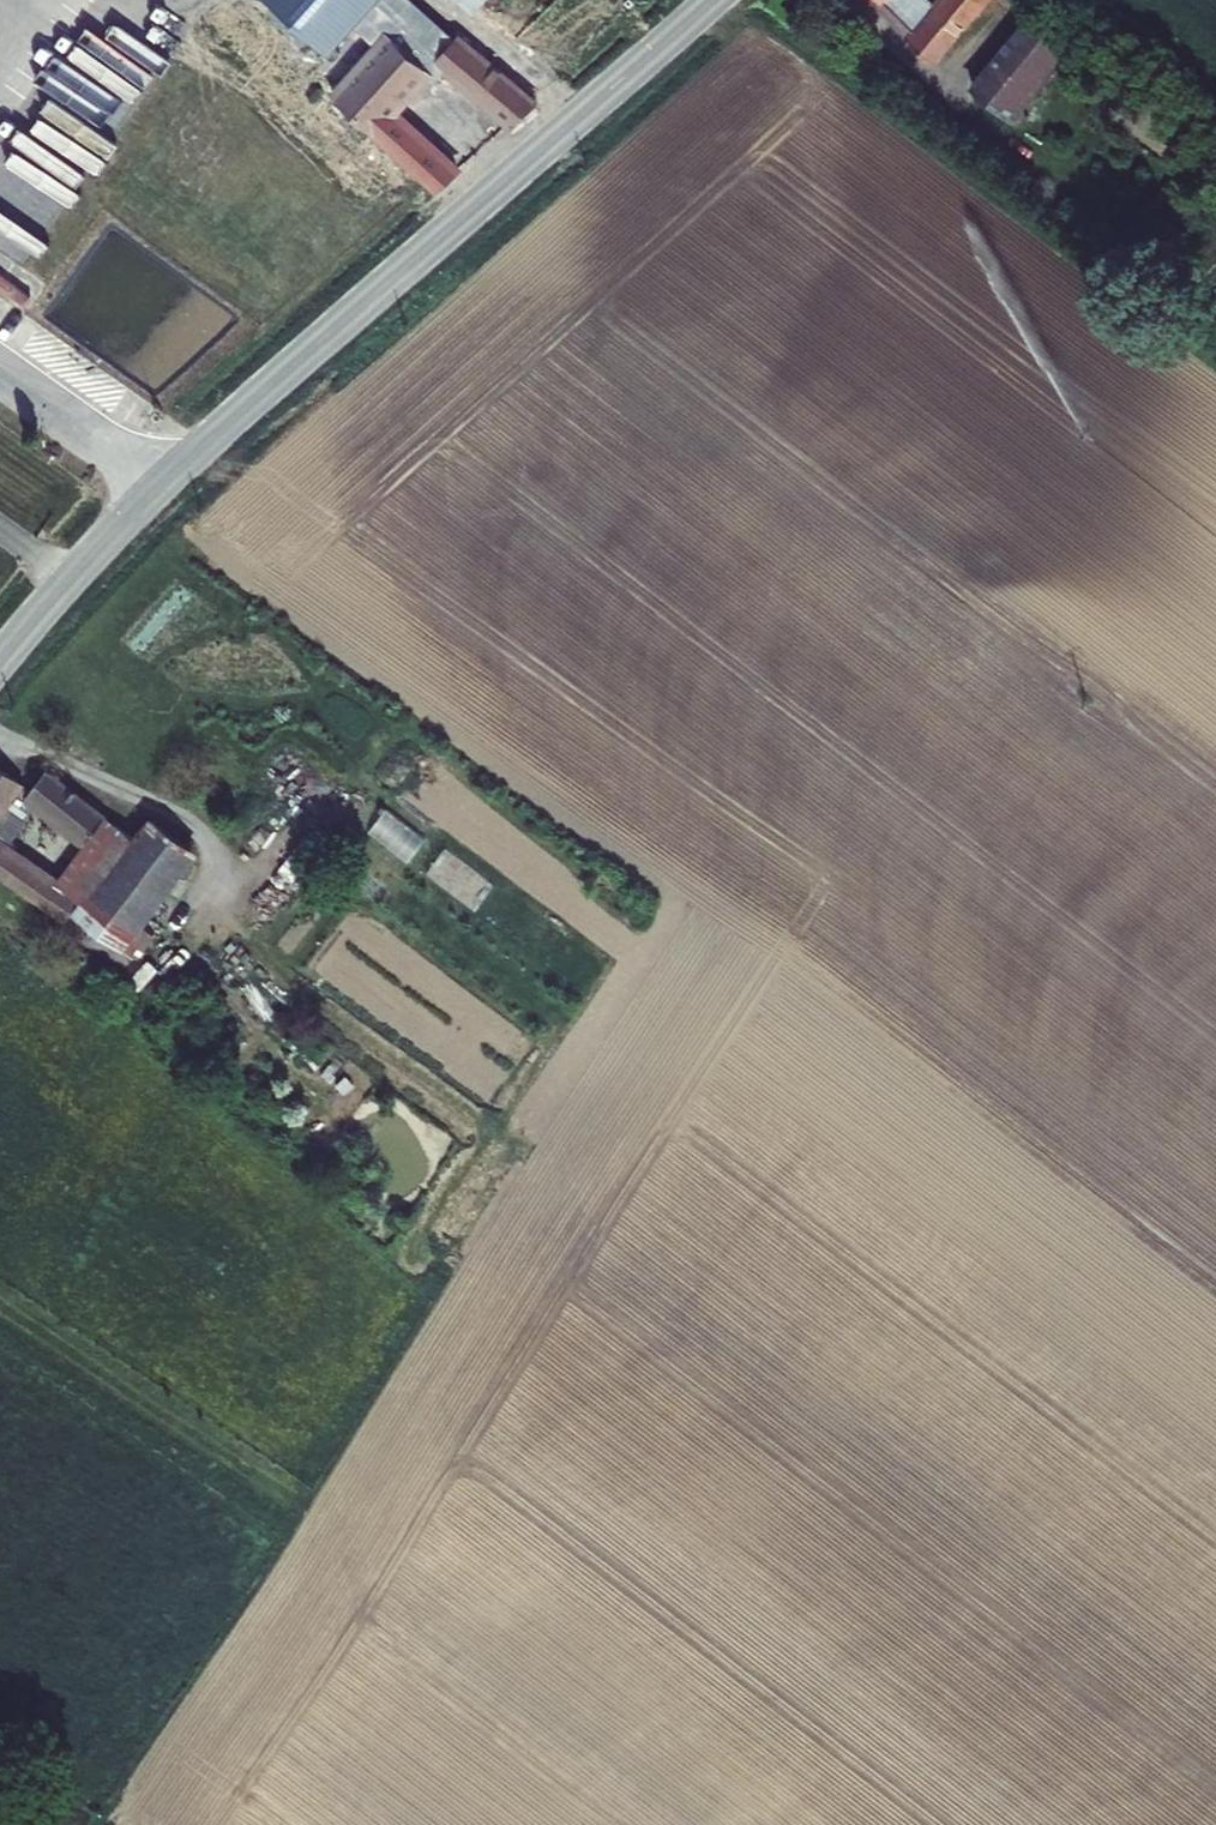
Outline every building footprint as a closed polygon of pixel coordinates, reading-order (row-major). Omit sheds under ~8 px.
[(378,0),(273,0),(344,67),(367,44),(349,28),(378,0)] [(478,11),(489,0),(465,0),(478,11)] [(919,18),(905,34),(939,60),(989,0),(895,0),(919,18)] [(514,126),(547,98),(470,31),(463,36),(442,18),(420,45),(514,126)] [(975,86),(1018,120),(1069,48),(1027,18),(975,86)] [(334,94),(442,191),(464,171),(394,110),(428,67),(384,31),(351,74),(334,94)] [(28,775),(0,753),(0,819),(28,775)] [(238,972),(158,913),(202,849),(154,812),(142,829),(53,759),(31,789),(102,846),(72,883),(0,834),(0,866),(214,1004),(238,972)] [(128,981),(138,966),(80,930),(72,943),(128,981)]
